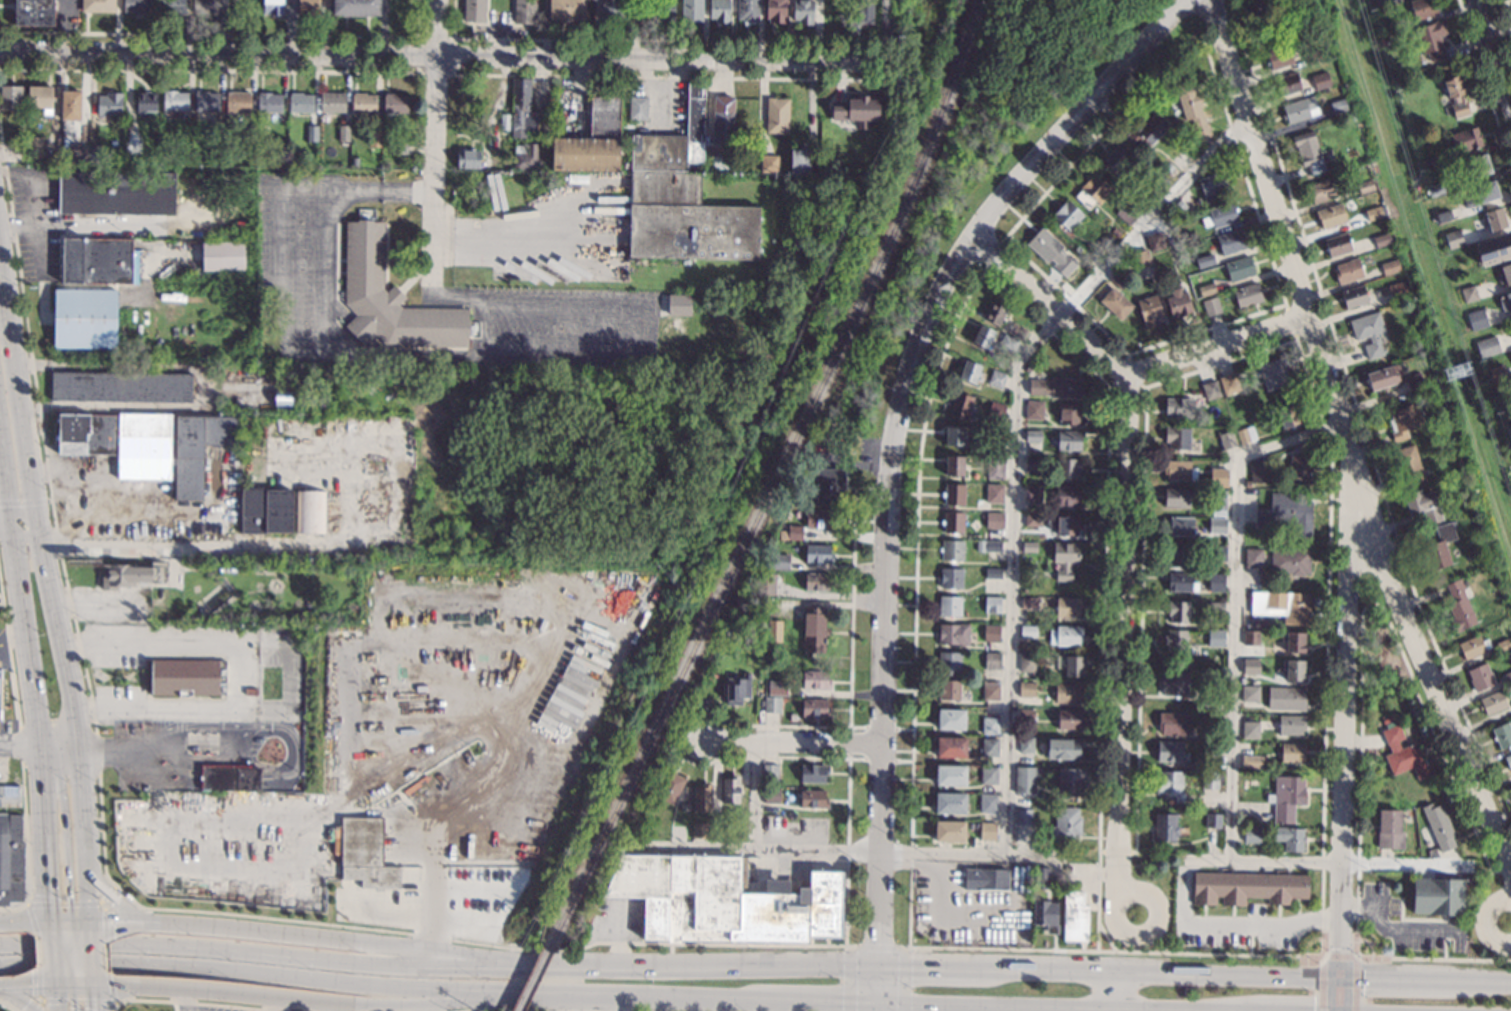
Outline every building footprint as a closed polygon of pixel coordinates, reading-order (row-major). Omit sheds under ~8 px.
[(14,25),(14,0),(54,0),(54,26),(14,25)] [(81,12),(81,0),(114,0),(114,12),(81,12)] [(124,12),(124,0),(151,0),(151,13),(149,13),(149,14),(137,14),(137,12),(124,12)] [(159,13),(159,0),(185,0),(185,15),(171,14),(171,13),(159,13)] [(194,13),(194,0),(220,0),(220,13),(219,13),(219,14),(194,13)] [(263,14),(264,0),(284,0),(284,1),(283,2),(283,15),(268,15),(268,14),(263,14)] [(298,14),(299,0),(319,0),(319,1),(318,3),(318,16),(303,15),(303,14),(298,14)] [(333,15),(333,0),(381,0),(380,16),(333,15)] [(464,21),(465,0),(486,0),(485,22),(464,21)] [(513,23),(514,0),(536,0),(535,24),(513,23)] [(550,20),(550,0),(585,0),(585,20),(550,20)] [(600,20),(601,0),(623,0),(623,19),(600,20)] [(662,0),(675,0),(674,22),(668,22),(668,16),(653,16),(653,13),(651,13),(652,8),(654,8),(655,0),(662,0)] [(682,21),(682,0),(702,0),(702,21),(682,21)] [(710,19),(710,0),(730,0),(729,23),(715,23),(715,19),(710,19)] [(738,19),(738,0),(759,0),(758,22),(750,22),(750,25),(744,25),(744,22),(742,22),(742,19),(738,19)] [(766,20),(767,0),(788,0),(788,3),(786,4),(786,23),(768,23),(768,20),(766,20)] [(814,3),(815,4),(815,7),(813,9),(813,24),(798,24),(798,20),(793,20),(793,0),(814,0),(814,3)] [(856,23),(857,0),(873,0),(873,23),(856,23)] [(1255,18),(1250,0),(1273,0),(1276,11),(1255,18)] [(1372,9),(1369,0),(1385,0),(1386,5),(1372,9)] [(1410,1),(1413,0),(1437,0),(1439,7),(1437,8),(1438,14),(1416,21),(1410,1)] [(1392,19),(1396,31),(1381,36),(1377,24),(1392,19)] [(1448,34),(1439,36),(1445,56),(1430,61),(1427,53),(1422,54),(1415,29),(1434,23),(1434,22),(1443,19),(1448,34)] [(1294,63),(1272,70),(1270,64),(1267,65),(1266,62),(1269,61),(1266,52),(1288,45),(1294,63)] [(1323,59),(1308,64),(1305,53),(1320,49),(1323,59)] [(1298,79),(1301,78),(1302,82),(1299,83),(1301,90),(1280,97),(1275,79),(1295,71),(1298,79)] [(1331,86),(1316,91),(1311,76),(1326,71),(1331,86)] [(1462,82),(1465,81),(1467,85),(1464,86),(1466,94),(1463,95),(1464,100),(1466,100),(1470,114),(1455,119),(1450,104),(1453,103),(1452,98),(1447,99),(1442,80),(1460,75),(1462,82)] [(530,112),(538,112),(537,131),(527,131),(527,138),(511,138),(512,78),(530,79),(530,112)] [(1194,88),(1195,87),(1196,91),(1198,91),(1203,106),(1200,107),(1204,120),(1207,119),(1212,136),(1195,141),(1190,125),(1193,124),(1191,118),(1185,120),(1174,84),(1191,78),(1194,88)] [(704,144),(712,144),(712,121),(713,121),(714,96),(734,96),(732,156),(729,156),(728,172),(703,172),(704,163),(687,163),(686,173),(700,173),(699,206),(758,207),(758,260),(629,257),(631,205),(630,205),(631,201),(628,201),(628,194),(631,194),(632,134),(686,135),(686,126),(679,126),(679,117),(687,117),(687,80),(705,80),(704,144)] [(21,110),(0,110),(0,86),(21,86),(21,110)] [(52,108),(28,108),(28,86),(52,86),(52,108)] [(177,92),(188,92),(188,111),(163,110),(163,90),(177,90),(177,92)] [(80,120),(61,120),(61,91),(80,91),(80,120)] [(208,93),(219,93),(219,111),(194,110),(194,93),(196,93),(196,91),(208,91),(208,93)] [(251,111),(236,111),(236,119),(226,119),(226,91),(251,92),(251,111)] [(271,94),(282,94),(282,112),(267,112),(267,114),(265,114),(265,112),(258,112),(258,92),(271,92),(271,94)] [(303,95),(314,95),(313,113),(289,112),(289,94),(291,94),(291,92),(303,93),(303,95)] [(345,112),(320,112),(321,92),(345,92),(345,112)] [(122,115),(105,115),(104,117),(100,117),(99,115),(97,115),(98,95),(106,95),(106,93),(123,93),(122,115)] [(157,111),(146,111),(146,113),(137,113),(137,93),(157,93),(157,111)] [(365,95),(377,95),(376,112),(363,112),(363,115),(358,115),(358,112),(352,112),(352,94),(354,95),(354,93),(365,93),(365,95)] [(397,95),(408,95),(408,113),(393,113),(393,115),(386,115),(386,113),(384,113),(384,95),(385,95),(385,93),(397,93),(397,95)] [(774,98),(775,98),(775,99),(788,99),(788,133),(766,133),(767,98),(768,98),(768,95),(774,96),(774,98)] [(619,144),(624,144),(624,155),(619,155),(618,172),(552,171),(552,137),(553,137),(553,136),(565,136),(564,138),(590,138),(591,96),(620,97),(619,144)] [(647,120),(629,120),(629,96),(630,97),(647,97),(647,120)] [(868,99),(880,99),(880,120),(868,120),(868,129),(857,129),(857,120),(831,120),(831,101),(847,101),(848,99),(861,99),(861,96),(868,96),(868,99)] [(1316,107),(1308,110),(1310,117),(1288,124),(1286,118),(1284,119),(1282,114),(1284,113),(1282,105),(1313,96),(1316,107)] [(1347,110),(1334,114),(1330,103),(1344,98),(1347,110)] [(1355,118),(1349,120),(1347,114),(1353,112),(1355,118)] [(1167,126),(1149,145),(1146,143),(1141,148),(1126,135),(1132,128),(1136,131),(1153,113),(1167,126)] [(509,130),(500,130),(500,114),(509,114),(509,130)] [(224,123),(224,139),(213,139),(213,123),(224,123)] [(255,124),(255,140),(244,140),(244,124),(255,124)] [(349,142),(339,142),(339,125),(349,125),(349,142)] [(318,141),(307,141),(307,126),(317,126),(318,126),(318,141)] [(1482,145),(1455,154),(1449,135),(1476,126),(1482,145)] [(380,147),(368,147),(369,130),(370,130),(381,131),(380,147)] [(1325,171),(1310,175),(1307,165),(1303,167),(1296,147),(1295,148),(1291,137),(1312,130),(1325,171)] [(138,149),(124,149),(124,134),(138,135),(138,149)] [(42,138),(42,158),(26,158),(27,137),(42,138)] [(550,150),(543,150),(543,137),(544,137),(551,137),(550,150)] [(407,153),(391,153),(391,143),(407,143),(407,153)] [(537,158),(543,158),(543,169),(515,169),(515,153),(513,153),(514,145),(523,145),(523,143),(538,143),(537,158)] [(1133,158),(1116,176),(1111,170),(1109,172),(1099,163),(1107,155),(1105,154),(1108,151),(1109,152),(1117,144),(1133,158)] [(86,161),(67,161),(67,145),(73,145),(87,145),(86,161)] [(102,161),(88,161),(88,146),(102,146),(102,161)] [(808,158),(810,158),(810,172),(790,172),(791,149),(808,149),(808,158)] [(481,159),(487,159),(487,168),(481,168),(481,171),(478,171),(478,169),(458,168),(458,151),(481,151),(481,159)] [(1491,172),(1475,177),(1469,159),(1485,153),(1491,172)] [(778,172),(761,172),(761,155),(775,155),(778,155),(778,172)] [(1437,164),(1423,169),(1420,161),(1435,156),(1437,164)] [(1180,170),(1173,179),(1161,168),(1169,160),(1180,170)] [(175,215),(59,213),(59,171),(176,172),(175,215)] [(1230,193),(1214,198),(1214,200),(1205,202),(1198,179),(1223,171),(1230,193)] [(1112,188),(1104,197),(1105,198),(1099,205),(1094,200),(1087,208),(1074,196),(1082,188),(1081,187),(1089,177),(1091,178),(1095,172),(1112,188)] [(1170,181),(1159,193),(1151,185),(1161,174),(1170,181)] [(1332,186),(1335,185),(1336,190),(1334,191),(1336,197),(1313,204),(1312,198),(1309,199),(1308,195),(1310,194),(1308,186),(1321,182),(1321,180),(1330,178),(1332,186)] [(1374,190),(1359,194),(1356,184),(1371,179),(1374,190)] [(1499,197),(1480,203),(1475,187),(1494,181),(1499,197)] [(1445,192),(1430,197),(1427,187),(1442,182),(1445,192)] [(1142,211),(1129,226),(1115,213),(1128,198),(1142,211)] [(1084,215),(1074,225),(1077,228),(1069,238),(1059,228),(1060,227),(1058,224),(1060,223),(1052,216),(1059,207),(1058,206),(1060,204),(1061,205),(1067,199),(1084,215)] [(1187,206),(1176,217),(1169,210),(1179,199),(1187,206)] [(1238,221),(1214,228),(1208,209),(1232,201),(1238,221)] [(1346,221),(1321,229),(1315,212),(1341,204),(1346,221)] [(1386,215),(1367,221),(1364,211),(1383,205),(1386,215)] [(1508,226),(1490,232),(1484,213),(1502,207),(1508,226)] [(1453,218),(1438,223),(1435,214),(1450,209),(1453,218)] [(384,289),(386,292),(394,285),(406,297),(399,304),(402,307),(468,308),(468,347),(385,346),(375,335),(364,345),(345,326),(355,315),(345,304),(345,221),(384,222),(384,289)] [(1063,246),(1059,250),(1063,254),(1064,253),(1077,265),(1065,278),(1052,266),(1055,263),(1051,259),(1047,263),(1026,243),(1042,227),(1063,246)] [(1121,233),(1117,238),(1111,232),(1115,227),(1121,233)] [(1243,235),(1245,235),(1246,238),(1243,238),(1246,247),(1222,255),(1216,236),(1240,228),(1243,235)] [(1464,245),(1450,250),(1445,234),(1459,229),(1464,245)] [(1165,247),(1151,251),(1146,235),(1160,231),(1165,247)] [(1348,239),(1351,239),(1352,242),(1349,243),(1352,250),(1329,257),(1327,251),(1325,252),(1324,249),(1326,248),(1324,240),(1346,232),(1348,239)] [(1116,240),(1106,250),(1098,243),(1108,233),(1116,240)] [(1391,243),(1376,248),(1373,237),(1388,233),(1391,243)] [(1510,233),(1510,236),(1510,258),(1482,267),(1481,266),(1479,267),(1473,245),(1510,233)] [(132,250),(138,250),(138,284),(62,283),(62,238),(132,239),(132,250)] [(244,270),(202,270),(202,242),(243,242),(244,270)] [(1152,265),(1134,270),(1130,254),(1147,249),(1152,265)] [(1215,263),(1198,268),(1195,258),(1212,253),(1215,263)] [(1251,261),(1253,261),(1254,264),(1252,265),(1255,274),(1230,282),(1224,263),(1249,255),(1251,261)] [(1360,265),(1362,264),(1365,273),(1362,274),(1363,277),(1338,284),(1334,271),(1337,270),(1335,265),(1357,257),(1360,265)] [(1400,271),(1383,276),(1380,264),(1396,259),(1400,271)] [(1500,266),(1510,263),(1510,284),(1506,285),(1500,266)] [(1127,283),(1121,290),(1109,279),(1116,272),(1127,283)] [(1409,297),(1393,302),(1388,286),(1404,281),(1409,297)] [(1216,292),(1201,297),(1198,287),(1213,282),(1216,292)] [(1263,300),(1238,308),(1232,290),(1257,282),(1263,300)] [(1365,292),(1368,291),(1369,294),(1366,295),(1368,302),(1346,309),(1340,292),(1363,285),(1365,292)] [(1478,298),(1465,303),(1461,289),(1474,285),(1478,298)] [(1133,306),(1120,320),(1111,311),(1109,312),(1107,310),(1108,309),(1099,300),(1105,295),(1104,294),(1105,292),(1106,293),(1112,286),(1133,306)] [(1181,293),(1186,291),(1193,312),(1178,317),(1177,315),(1171,317),(1165,297),(1172,295),(1170,289),(1179,287),(1181,293)] [(116,348),(54,348),(54,289),(117,289),(116,348)] [(199,306),(184,306),(184,290),(200,291),(199,306)] [(1505,294),(1510,292),(1510,313),(1510,308),(1502,311),(1498,298),(1505,295),(1505,294)] [(690,315),(667,315),(667,294),(689,294),(690,315)] [(1163,317),(1158,319),(1159,323),(1145,328),(1137,301),(1156,295),(1163,317)] [(1221,312),(1207,316),(1202,301),(1216,296),(1221,312)] [(1007,308),(998,326),(983,318),(992,301),(1007,308)] [(1488,326),(1472,331),(1466,314),(1483,308),(1488,326)] [(1384,331),(1377,334),(1384,355),(1368,360),(1363,346),(1371,343),(1369,336),(1355,341),(1349,321),(1378,312),(1384,331)] [(144,343),(127,343),(126,315),(144,315),(144,343)] [(1027,329),(1023,338),(1008,332),(1013,322),(1027,329)] [(995,332),(987,349),(972,342),(980,324),(995,332)] [(157,337),(147,337),(147,325),(157,325),(157,337)] [(1019,340),(1012,354),(996,347),(1003,333),(1019,340)] [(1497,352),(1482,357),(1477,343),(1493,338),(1497,352)] [(1282,360),(1284,359),(1285,364),(1283,364),(1289,383),(1266,390),(1262,376),(1260,377),(1259,373),(1261,373),(1258,365),(1281,357),(1282,360)] [(966,360),(981,365),(974,384),(959,379),(966,360)] [(1033,368),(1028,373),(1024,370),(1029,365),(1033,368)] [(1506,380),(1492,384),(1492,382),(1485,384),(1483,378),(1490,376),(1488,369),(1501,365),(1506,380)] [(1393,371),(1396,370),(1399,381),(1396,381),(1397,383),(1371,391),(1369,382),(1365,383),(1364,378),(1367,377),(1366,374),(1391,366),(1393,371)] [(1006,374),(1001,388),(988,383),(993,369),(1006,374)] [(191,402),(52,400),(52,372),(192,374),(191,402)] [(1240,389),(1224,394),(1219,377),(1235,372),(1240,389)] [(1425,391),(1411,396),(1406,382),(1409,381),(1407,376),(1419,372),(1425,391)] [(1082,398),(1050,397),(1050,395),(1029,394),(1030,379),(1051,380),(1051,377),(1083,378),(1082,398)] [(1221,395),(1206,400),(1201,384),(1216,379),(1221,395)] [(973,397),(971,406),(976,407),(974,416),(968,414),(967,421),(948,415),(951,406),(949,406),(950,400),(952,401),(955,391),(973,397)] [(1495,400),(1510,395),(1510,406),(1499,410),(1495,400)] [(1185,398),(1187,398),(1187,397),(1194,398),(1193,418),(1174,417),(1174,414),(1165,414),(1165,413),(1163,413),(1163,408),(1165,408),(1166,398),(1182,398),(1182,396),(1185,396),(1185,398)] [(1044,401),(1042,420),(1025,418),(1027,400),(1044,401)] [(1006,405),(1002,421),(987,417),(991,401),(1006,405)] [(1420,411),(1423,410),(1424,414),(1421,415),(1424,424),(1407,430),(1409,437),(1394,442),(1391,432),(1392,432),(1388,420),(1391,419),(1390,414),(1394,412),(1394,410),(1417,402),(1420,411)] [(1082,412),(1085,412),(1085,418),(1081,418),(1081,419),(1079,419),(1079,424),(1060,424),(1060,403),(1082,404),(1082,412)] [(1299,414),(1302,413),(1303,417),(1300,418),(1301,422),(1293,425),(1294,427),(1290,428),(1290,426),(1283,428),(1277,409),(1295,403),(1299,414)] [(170,415),(169,480),(117,479),(118,455),(58,455),(58,440),(55,440),(55,435),(58,435),(58,421),(56,421),(56,418),(58,418),(59,414),(118,415),(118,413),(170,415)] [(238,445),(218,445),(218,447),(212,447),(212,445),(204,445),(203,501),(175,500),(176,416),(239,417),(238,445)] [(1257,439),(1240,444),(1235,430),(1252,425),(1257,439)] [(1189,449),(1168,449),(1168,442),(1165,442),(1165,426),(1190,427),(1189,449)] [(965,445),(946,445),(946,427),(965,428),(965,445)] [(1041,442),(1026,441),(1026,430),(1042,430),(1041,442)] [(1082,432),(1084,432),(1084,436),(1081,436),(1081,450),(1071,450),(1071,451),(1066,451),(1066,450),(1058,450),(1058,430),(1082,431),(1082,432)] [(1237,445),(1222,449),(1218,435),(1232,430),(1237,445)] [(840,442),(814,442),(814,463),(840,463),(840,442)] [(1004,454),(989,453),(989,442),(1004,443),(1004,454)] [(1414,444),(1425,480),(1401,488),(1397,476),(1400,475),(1392,451),(1414,444)] [(1312,483),(1290,483),(1291,451),(1312,452),(1312,483)] [(964,475),(946,475),(946,456),(964,456),(964,475)] [(1004,479),(987,478),(987,456),(1005,457),(1004,479)] [(1040,473),(1025,473),(1025,457),(1028,457),(1041,457),(1040,473)] [(1077,461),(1081,461),(1080,471),(1077,471),(1077,478),(1057,478),(1057,477),(1053,477),(1053,469),(1057,469),(1058,458),(1078,459),(1077,461)] [(1190,471),(1191,471),(1191,478),(1190,478),(1190,480),(1167,479),(1167,476),(1164,476),(1164,460),(1190,460),(1190,471)] [(1227,473),(1212,473),(1212,462),(1223,462),(1227,462),(1227,473)] [(1273,483),(1252,483),(1252,466),(1273,466),(1273,483)] [(1228,468),(1211,468),(1211,487),(1228,487),(1228,468)] [(842,505),(816,505),(817,469),(843,469),(842,505)] [(964,505),(944,505),(945,484),(965,484),(964,505)] [(1003,503),(986,502),(986,484),(1003,485),(1003,503)] [(1042,500),(1025,500),(1025,485),(1042,485),(1042,500)] [(1080,505),(1056,504),(1057,486),(1080,486),(1080,505)] [(266,490),(293,490),(293,533),(266,532),(266,534),(241,534),(242,488),(266,488),(266,490)] [(1188,508),(1165,506),(1165,488),(1188,489),(1188,508)] [(1226,516),(1209,516),(1210,489),(1226,490),(1226,516)] [(1421,495),(1434,491),(1443,520),(1427,525),(1423,511),(1409,515),(1403,494),(1419,489),(1421,495)] [(325,533),(296,533),(296,490),(326,491),(325,533)] [(1296,495),(1299,495),(1298,500),(1312,500),(1311,539),(1294,538),(1295,522),(1283,522),(1283,528),(1254,527),(1255,507),(1270,508),(1270,493),(1296,493),(1296,495)] [(801,502),(797,505),(792,501),(796,497),(801,502)] [(831,518),(833,518),(833,528),(806,527),(806,510),(831,510),(831,518)] [(964,533),(944,532),(944,524),(942,524),(942,521),(944,521),(944,512),(964,512),(964,533)] [(1002,528),(989,527),(989,529),(986,529),(986,527),(986,513),(1002,513),(1002,528)] [(1041,526),(1025,526),(1025,513),(1042,514),(1041,526)] [(1078,515),(1080,515),(1079,530),(1077,530),(1077,535),(1057,534),(1057,527),(1045,527),(1046,514),(1078,514),(1078,515)] [(1193,527),(1194,527),(1194,529),(1196,529),(1196,533),(1193,533),(1193,535),(1170,535),(1170,523),(1167,523),(1168,518),(1170,518),(1170,516),(1193,517),(1193,527)] [(1225,532),(1209,532),(1209,518),(1226,518),(1225,532)] [(1456,526),(1453,528),(1456,539),(1445,543),(1452,564),(1428,571),(1424,560),(1427,560),(1423,546),(1439,541),(1435,527),(1455,521),(1456,526)] [(803,526),(788,525),(787,539),(802,540),(803,526)] [(964,560),(954,560),(954,563),(950,562),(951,560),(941,559),(942,552),(939,551),(939,548),(942,548),(942,540),(964,540),(964,560)] [(1001,541),(1001,552),(985,551),(986,540),(1001,541)] [(1037,552),(1023,552),(1023,542),(1037,542),(1037,552)] [(1078,563),(1071,563),(1071,569),(1072,569),(1072,581),(1056,581),(1057,569),(1059,569),(1059,562),(1053,562),(1054,559),(1051,559),(1051,554),(1054,554),(1054,542),(1079,543),(1078,563)] [(830,553),(834,553),(833,562),(805,562),(806,544),(830,545),(830,553)] [(1191,552),(1192,552),(1192,555),(1190,554),(1190,560),(1192,560),(1192,563),(1190,562),(1190,567),(1183,566),(1183,569),(1179,569),(1180,566),(1169,566),(1169,558),(1166,558),(1166,553),(1169,553),(1170,544),(1191,544),(1191,552)] [(1225,561),(1209,560),(1209,545),(1225,546),(1225,561)] [(1262,567),(1245,567),(1245,548),(1263,548),(1262,567)] [(1310,573),(1304,573),(1304,576),(1290,575),(1290,573),(1270,572),(1271,548),(1310,549),(1310,573)] [(789,570),(767,569),(767,553),(789,554),(789,570)] [(132,566),(152,566),(152,569),(154,569),(154,580),(151,580),(151,583),(132,582),(132,587),(117,586),(117,590),(102,590),(102,564),(132,564),(132,566)] [(1001,579),(986,578),(986,567),(1002,568),(1001,579)] [(962,588),(953,588),(953,591),(950,591),(950,588),(941,587),(941,586),(938,586),(938,575),(941,576),(941,568),(963,568),(962,588)] [(1192,591),(1168,590),(1169,572),(1191,573),(1192,573),(1192,591)] [(830,581),(833,581),(833,591),(817,590),(817,592),(814,592),(814,590),(805,590),(805,573),(830,573),(830,581)] [(1225,591),(1209,591),(1209,573),(1225,573),(1225,591)] [(1465,587),(1462,589),(1477,624),(1454,634),(1448,620),(1453,618),(1447,604),(1453,602),(1445,585),(1461,578),(1465,587)] [(1309,625),(1283,624),(1283,615),(1250,614),(1251,591),(1309,593),(1309,625)] [(961,616),(939,615),(940,596),(961,596),(961,616)] [(1001,597),(1000,613),(985,612),(985,596),(1001,597)] [(1037,609),(1021,608),(1021,597),(1037,598),(1037,609)] [(1081,599),(1081,608),(1080,608),(1080,618),(1056,617),(1057,598),(1081,599)] [(1189,623),(1170,622),(1170,615),(1168,615),(1168,601),(1189,601),(1189,623)] [(1224,613),(1208,612),(1209,601),(1224,602),(1224,613)] [(825,607),(825,627),(828,627),(828,635),(825,635),(825,653),(804,652),(805,607),(825,607)] [(782,641),(767,641),(767,620),(782,620),(782,641)] [(969,644),(939,643),(939,624),(960,624),(960,623),(969,623),(969,644)] [(1000,641),(984,641),(984,624),(1000,625),(1000,641)] [(1036,636),(1020,636),(1021,625),(1022,625),(1037,626),(1036,636)] [(1083,635),(1085,635),(1085,640),(1080,640),(1079,645),(1057,645),(1057,644),(1049,644),(1050,629),(1057,630),(1057,626),(1083,626),(1083,635)] [(1186,650),(1167,650),(1167,644),(1164,644),(1165,635),(1167,635),(1167,629),(1187,629),(1186,650)] [(1224,638),(1221,638),(1221,644),(1226,644),(1225,650),(1220,649),(1220,646),(1210,646),(1210,629),(1224,629),(1224,638)] [(1259,645),(1243,645),(1244,630),(1259,631),(1259,645)] [(1304,652),(1286,652),(1286,641),(1281,641),(1281,632),(1286,633),(1286,632),(1304,632),(1304,652)] [(1481,641),(1488,638),(1491,647),(1485,649),(1486,651),(1465,660),(1462,652),(1460,653),(1458,650),(1460,649),(1458,643),(1479,635),(1481,641)] [(1510,637),(1510,639),(1510,649),(1500,653),(1496,643),(1510,637)] [(961,672),(951,672),(951,675),(948,675),(948,672),(939,672),(939,663),(936,663),(936,659),(939,659),(939,652),(961,652),(961,672)] [(1001,669),(985,668),(985,658),(978,658),(978,653),(985,653),(985,652),(1001,652),(1001,669)] [(1037,672),(1020,672),(1020,653),(1037,653),(1037,672)] [(1084,676),(1065,675),(1065,655),(1084,656),(1084,676)] [(225,695),(193,695),(193,696),(178,696),(178,695),(145,694),(145,659),(152,659),(226,660),(225,695)] [(1258,674),(1243,673),(1243,659),(1258,659),(1258,674)] [(1303,680),(1285,680),(1285,670),(1283,670),(1284,661),(1286,661),(1286,659),(1304,660),(1303,680)] [(1490,672),(1491,671),(1492,675),(1491,676),(1495,684),(1475,693),(1470,680),(1471,679),(1467,671),(1486,663),(1490,672)] [(1187,696),(1163,695),(1163,690),(1162,690),(1162,677),(1163,677),(1163,670),(1188,671),(1187,696)] [(828,679),(831,680),(830,689),(803,688),(803,671),(828,671),(828,679)] [(1503,675),(1510,672),(1510,683),(1507,685),(1503,675)] [(749,698),(742,698),(742,705),(726,704),(727,689),(723,689),(723,685),(727,685),(727,678),(733,678),(733,676),(739,676),(739,678),(743,678),(743,673),(750,673),(749,698)] [(960,700),(952,700),(952,703),(948,702),(948,700),(936,699),(937,687),(939,687),(940,680),(960,680),(960,700)] [(984,680),(998,680),(998,684),(999,684),(999,700),(983,700),(984,680)] [(786,696),(768,696),(768,681),(786,681),(786,696)] [(1035,697),(1034,697),(1034,698),(1032,698),(1032,696),(1019,696),(1020,682),(1035,682),(1035,697)] [(1079,684),(1079,688),(1082,688),(1082,703),(1055,702),(1056,683),(1079,684)] [(1259,702),(1242,701),(1242,686),(1246,686),(1259,686),(1259,702)] [(1305,710),(1268,709),(1268,686),(1305,687),(1305,710)] [(1507,707),(1487,716),(1480,699),(1500,690),(1507,707)] [(781,712),(764,712),(765,696),(781,697),(781,712)] [(1220,710),(1202,710),(1203,698),(1210,698),(1220,698),(1220,710)] [(826,707),(830,707),(830,717),(816,717),(815,719),(812,719),(812,717),(803,716),(803,699),(827,699),(826,707)] [(965,729),(938,729),(938,709),(965,709),(965,729)] [(1034,720),(1019,719),(1019,709),(1034,709),(1034,720)] [(1081,717),(1083,717),(1083,720),(1081,720),(1081,729),(1058,729),(1058,710),(1081,710),(1081,717)] [(1187,734),(1167,735),(1167,734),(1161,734),(1161,730),(1159,730),(1159,713),(1187,713),(1187,734)] [(1222,725),(1205,724),(1206,713),(1223,714),(1222,725)] [(1305,730),(1302,730),(1302,734),(1278,734),(1279,715),(1305,716),(1305,730)] [(1392,722),(1384,725),(1381,719),(1389,715),(1392,722)] [(998,734),(982,733),(983,717),(998,717),(998,734)] [(1259,738),(1242,738),(1243,721),(1259,721),(1259,738)] [(1508,722),(1510,729),(1510,747),(1509,748),(1508,747),(1500,751),(1496,740),(1494,741),(1492,737),(1494,736),(1491,729),(1508,722)] [(1398,724),(1405,738),(1398,741),(1401,748),(1415,742),(1423,760),(1425,759),(1427,764),(1425,765),(1429,775),(1417,780),(1412,767),(1393,776),(1384,756),(1391,753),(1381,731),(1398,724)] [(967,747),(969,747),(969,752),(967,752),(966,757),(937,757),(937,736),(967,737),(967,747)] [(1033,752),(1019,752),(1020,737),(1034,737),(1033,752)] [(998,756),(986,756),(986,757),(983,757),(983,756),(982,756),(982,738),(988,738),(999,738),(998,756)] [(1080,747),(1082,748),(1082,755),(1080,757),(1080,759),(1047,758),(1045,755),(1045,751),(1048,749),(1048,739),(1080,740),(1080,747)] [(1183,742),(1186,743),(1186,748),(1183,748),(1183,751),(1185,751),(1185,755),(1183,755),(1183,761),(1157,761),(1158,741),(1183,742)] [(1219,755),(1203,755),(1203,743),(1213,743),(1219,743),(1219,755)] [(1304,762),(1281,762),(1282,743),(1304,743),(1304,762)] [(1262,768),(1241,768),(1242,755),(1252,755),(1263,755),(1262,768)] [(777,780),(763,780),(763,764),(777,764),(777,780)] [(829,775),(825,775),(825,782),(800,782),(801,765),(829,765),(829,775)] [(965,785),(936,785),(936,765),(966,766),(965,785)] [(998,784),(981,784),(981,766),(984,766),(998,766),(998,784)] [(1038,782),(1016,782),(1016,766),(1038,767),(1038,782)] [(251,770),(261,770),(261,794),(200,794),(201,767),(251,767),(251,770)] [(1082,796),(1076,795),(1076,801),(1066,801),(1066,795),(1058,795),(1059,768),(1083,768),(1082,796)] [(686,779),(674,805),(655,796),(667,770),(686,779)] [(1219,772),(1222,772),(1222,780),(1218,780),(1218,788),(1201,788),(1202,770),(1219,770),(1219,772)] [(1182,792),(1184,792),(1184,802),(1175,802),(1175,794),(1156,793),(1156,783),(1160,784),(1160,771),(1183,771),(1182,792)] [(739,802),(722,802),(723,778),(730,778),(730,775),(740,775),(739,802)] [(1304,788),(1305,788),(1304,804),(1294,804),(1294,823),(1274,823),(1274,802),(1266,802),(1267,793),(1274,793),(1275,775),(1304,776),(1304,788)] [(711,811),(694,810),(694,787),(702,787),(702,783),(712,784),(711,811)] [(20,806),(0,806),(0,785),(21,786),(20,806)] [(780,803),(764,803),(765,788),(780,788),(780,803)] [(825,798),(828,798),(828,808),(800,807),(801,790),(825,791),(825,798)] [(965,814),(936,813),(936,793),(965,794),(965,814)] [(997,812),(980,812),(981,794),(991,794),(997,794),(997,812)] [(1434,808),(1441,805),(1454,836),(1451,837),(1455,846),(1441,852),(1422,807),(1431,803),(1434,808)] [(1078,817),(1082,817),(1082,834),(1078,834),(1078,842),(1055,841),(1055,837),(1048,837),(1048,826),(1055,826),(1056,807),(1079,807),(1078,817)] [(1031,824),(1014,824),(1015,809),(1032,809),(1031,824)] [(1401,832),(1404,832),(1404,848),(1377,848),(1377,832),(1381,832),(1382,811),(1401,811),(1401,832)] [(1220,828),(1206,828),(1206,812),(1221,813),(1220,828)] [(1176,826),(1179,826),(1179,834),(1176,834),(1176,840),(1155,840),(1155,830),(1152,830),(1152,823),(1155,823),(1155,813),(1176,813),(1176,826)] [(8,906),(0,906),(0,814),(22,815),(21,842),(24,842),(23,901),(8,901),(8,906)] [(383,866),(400,866),(400,888),(383,888),(383,891),(375,891),(375,888),(361,888),(361,879),(342,879),(342,867),(341,867),(341,817),(383,817),(383,866)] [(965,831),(967,831),(967,835),(965,835),(965,841),(935,841),(935,820),(965,821),(965,831)] [(996,840),(980,840),(980,821),(983,822),(997,822),(996,840)] [(707,839),(692,839),(692,822),(707,823),(707,839)] [(1260,842),(1244,842),(1244,827),(1261,827),(1260,842)] [(1286,828),(1303,828),(1303,836),(1305,836),(1305,841),(1303,841),(1303,842),(1305,842),(1305,845),(1302,845),(1302,851),(1284,851),(1284,841),(1274,840),(1275,827),(1286,827),(1286,828)] [(746,893),(800,894),(799,904),(807,905),(807,942),(680,940),(680,942),(669,942),(669,940),(644,939),(644,898),(603,897),(622,854),(747,857),(746,893)] [(1011,892),(963,891),(964,866),(1011,867),(1011,892)] [(843,871),(842,937),(808,937),(809,870),(843,871)] [(1307,899),(1290,899),(1290,905),(1267,905),(1267,898),(1244,898),(1243,905),(1221,905),(1221,896),(1216,896),(1215,905),(1193,904),(1192,895),(1193,872),(1308,875),(1307,899)] [(1463,878),(1461,913),(1409,911),(1410,877),(1463,878)] [(1084,905),(1088,905),(1087,941),(1062,940),(1063,891),(1084,891),(1084,905)] [(1049,903),(1058,903),(1057,933),(1046,933),(1046,927),(1038,927),(1038,925),(1033,925),(1034,900),(1045,900),(1045,898),(1049,898),(1049,903)]
